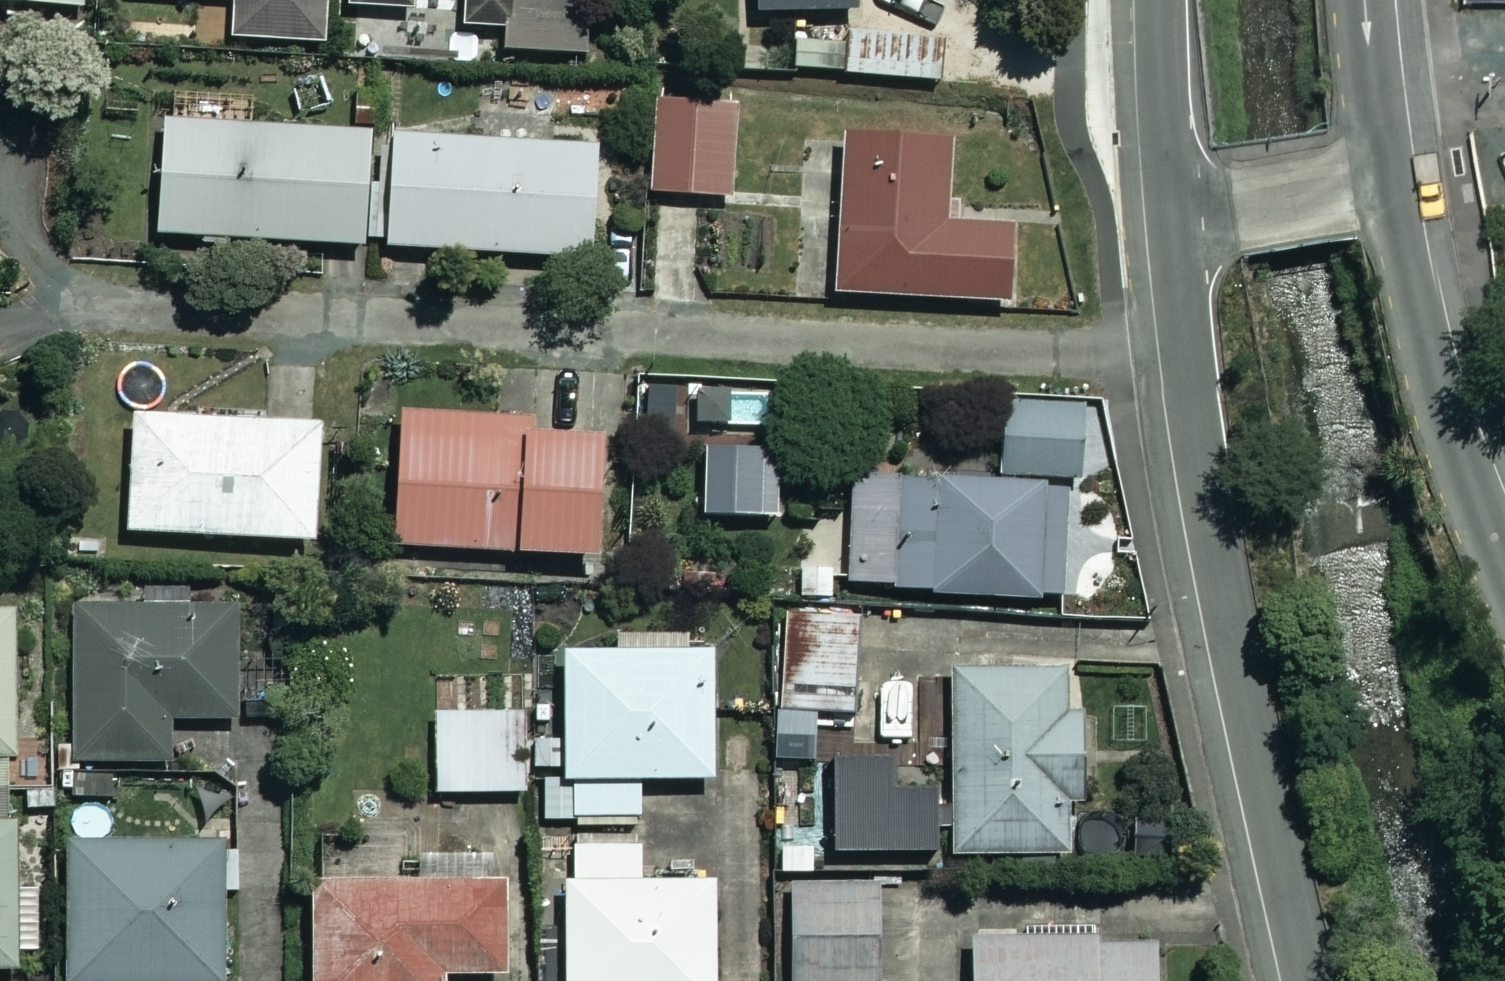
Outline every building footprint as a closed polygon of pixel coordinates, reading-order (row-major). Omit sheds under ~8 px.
[(240,2),(238,40),(333,45),(336,0),(200,0),(240,2)] [(353,10),(419,9),(419,0),(353,0),(353,10)] [(471,30),(511,30),(511,53),(599,52),(598,0),(470,0),(471,30)] [(769,13),(864,11),(864,0),(768,0),(769,13)] [(749,105),(661,102),(657,195),(745,199),(749,105)] [(395,249),(400,136),(172,126),(166,238),(395,249)] [(400,136),(395,249),(602,258),(608,146),(400,136)] [(961,146),(844,142),(838,296),(1027,303),(1030,229),(958,226),(961,146)] [(1092,410),(1012,405),(1007,485),(861,475),(854,588),(1079,602),(1092,410)] [(529,422),(411,415),(403,548),(623,561),(630,435),(528,429),(529,422)] [(331,427),(136,417),(130,534),(325,544),(331,427)] [(245,722),(245,608),(81,608),(81,771),(177,771),(177,722),(245,722)] [(0,614),(0,971),(43,971),(41,819),(24,819),(22,614),(0,614)] [(867,619),(786,615),(780,748),(821,750),(823,714),(862,716),(867,619)] [(736,699),(720,699),(719,654),(697,654),(697,635),(623,637),(623,655),(573,656),(575,742),(538,743),(539,770),(575,769),(575,781),(550,781),(551,821),(647,819),(646,782),(722,781),(721,712),(736,712),(736,699)] [(960,755),(945,755),(945,815),(960,815),(959,857),(1083,857),(1084,672),(960,671),(960,755)] [(534,713),(441,715),(443,796),(536,793),(534,713)] [(581,843),(581,884),(573,884),(573,980),(722,980),(722,886),(645,886),(645,843),(581,843)] [(70,846),(69,980),(234,980),(234,847),(70,846)] [(317,887),(318,980),(451,980),(451,977),(514,977),(512,884),(317,887)] [(794,885),(794,980),(886,980),(886,886),(794,885)] [(975,943),(976,980),(1163,980),(1162,939),(975,943)]
